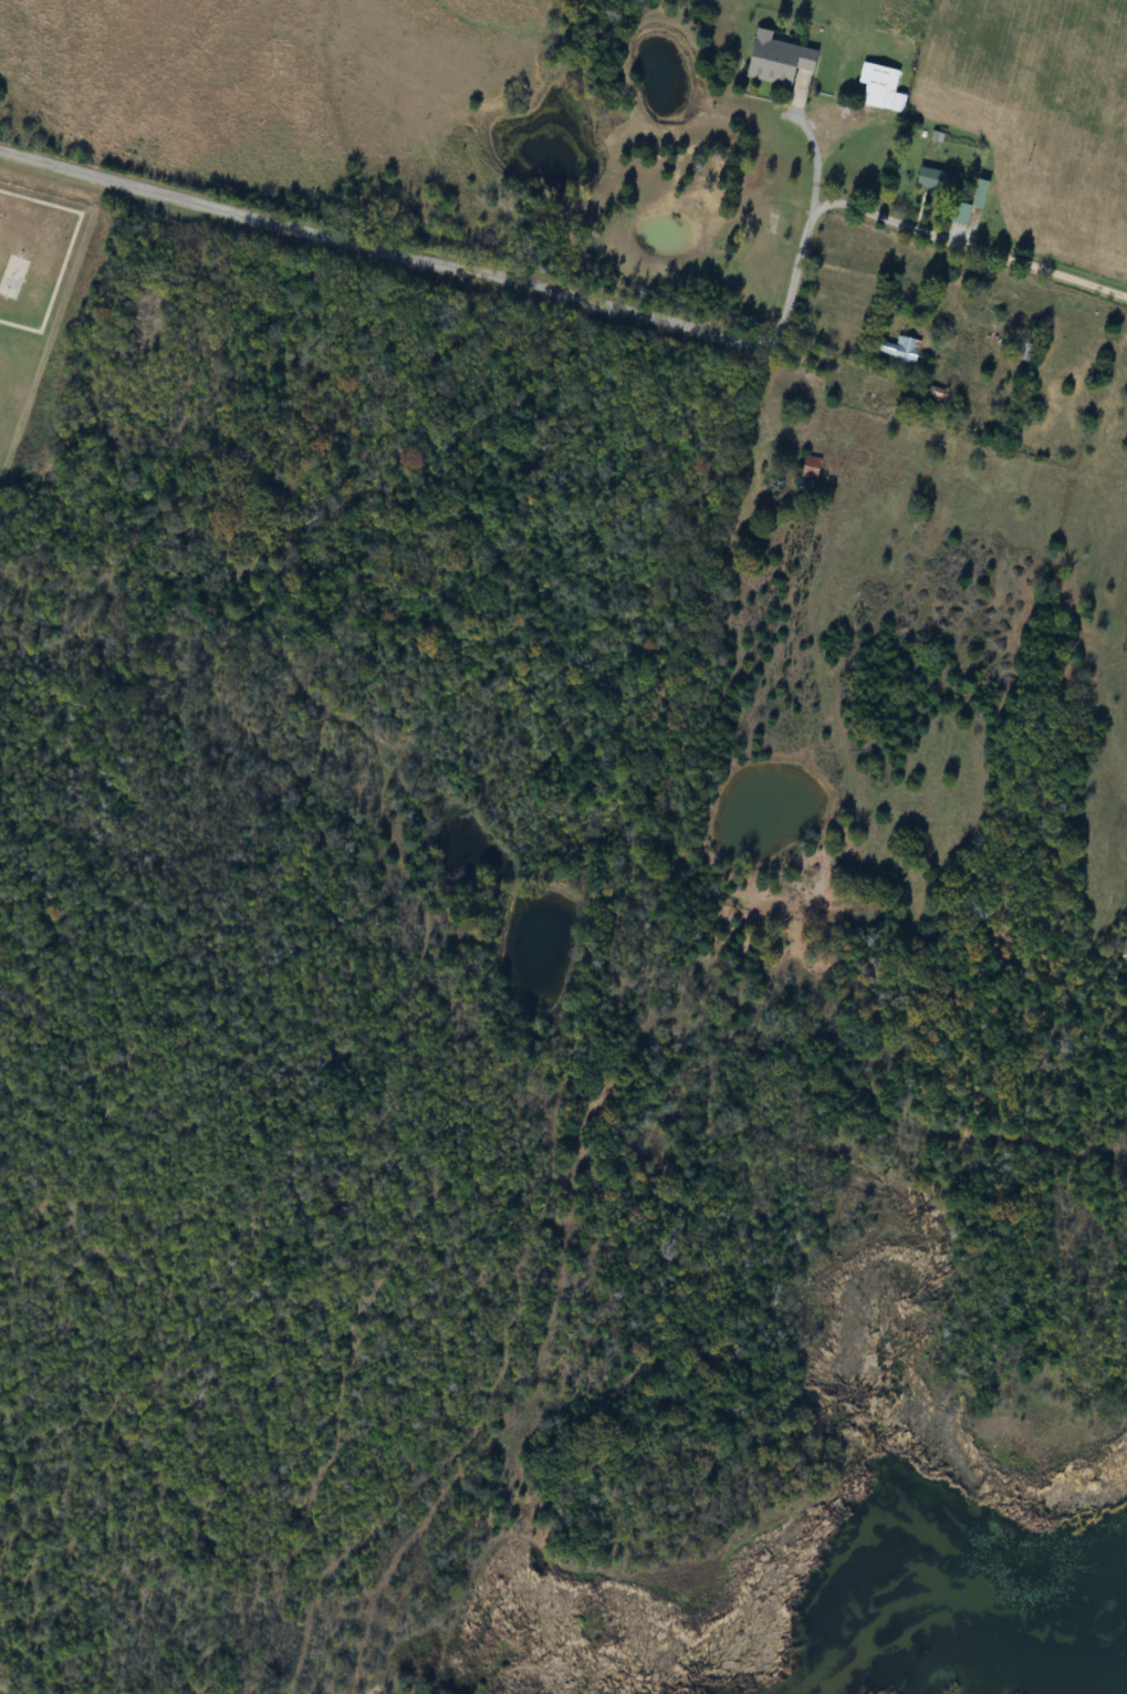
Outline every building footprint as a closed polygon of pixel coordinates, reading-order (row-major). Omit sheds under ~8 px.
[(750,76),(797,87),(802,68),(817,71),(822,46),(759,32),(750,76)] [(868,83),(864,104),(885,108),(889,89),(897,90),(901,70),(865,62),(861,82),(868,83)] [(946,194),(953,175),(924,165),(917,184),(946,194)] [(990,181),(981,180),(978,204),(987,205),(990,181)] [(975,205),(958,202),(954,222),(971,225),(975,205)] [(12,254),(0,280),(0,293),(14,299),(30,263),(12,254)] [(896,344),(882,340),(878,353),(916,366),(924,342),(899,334),(896,344)] [(824,456),(807,454),(805,476),(821,478),(824,456)]
